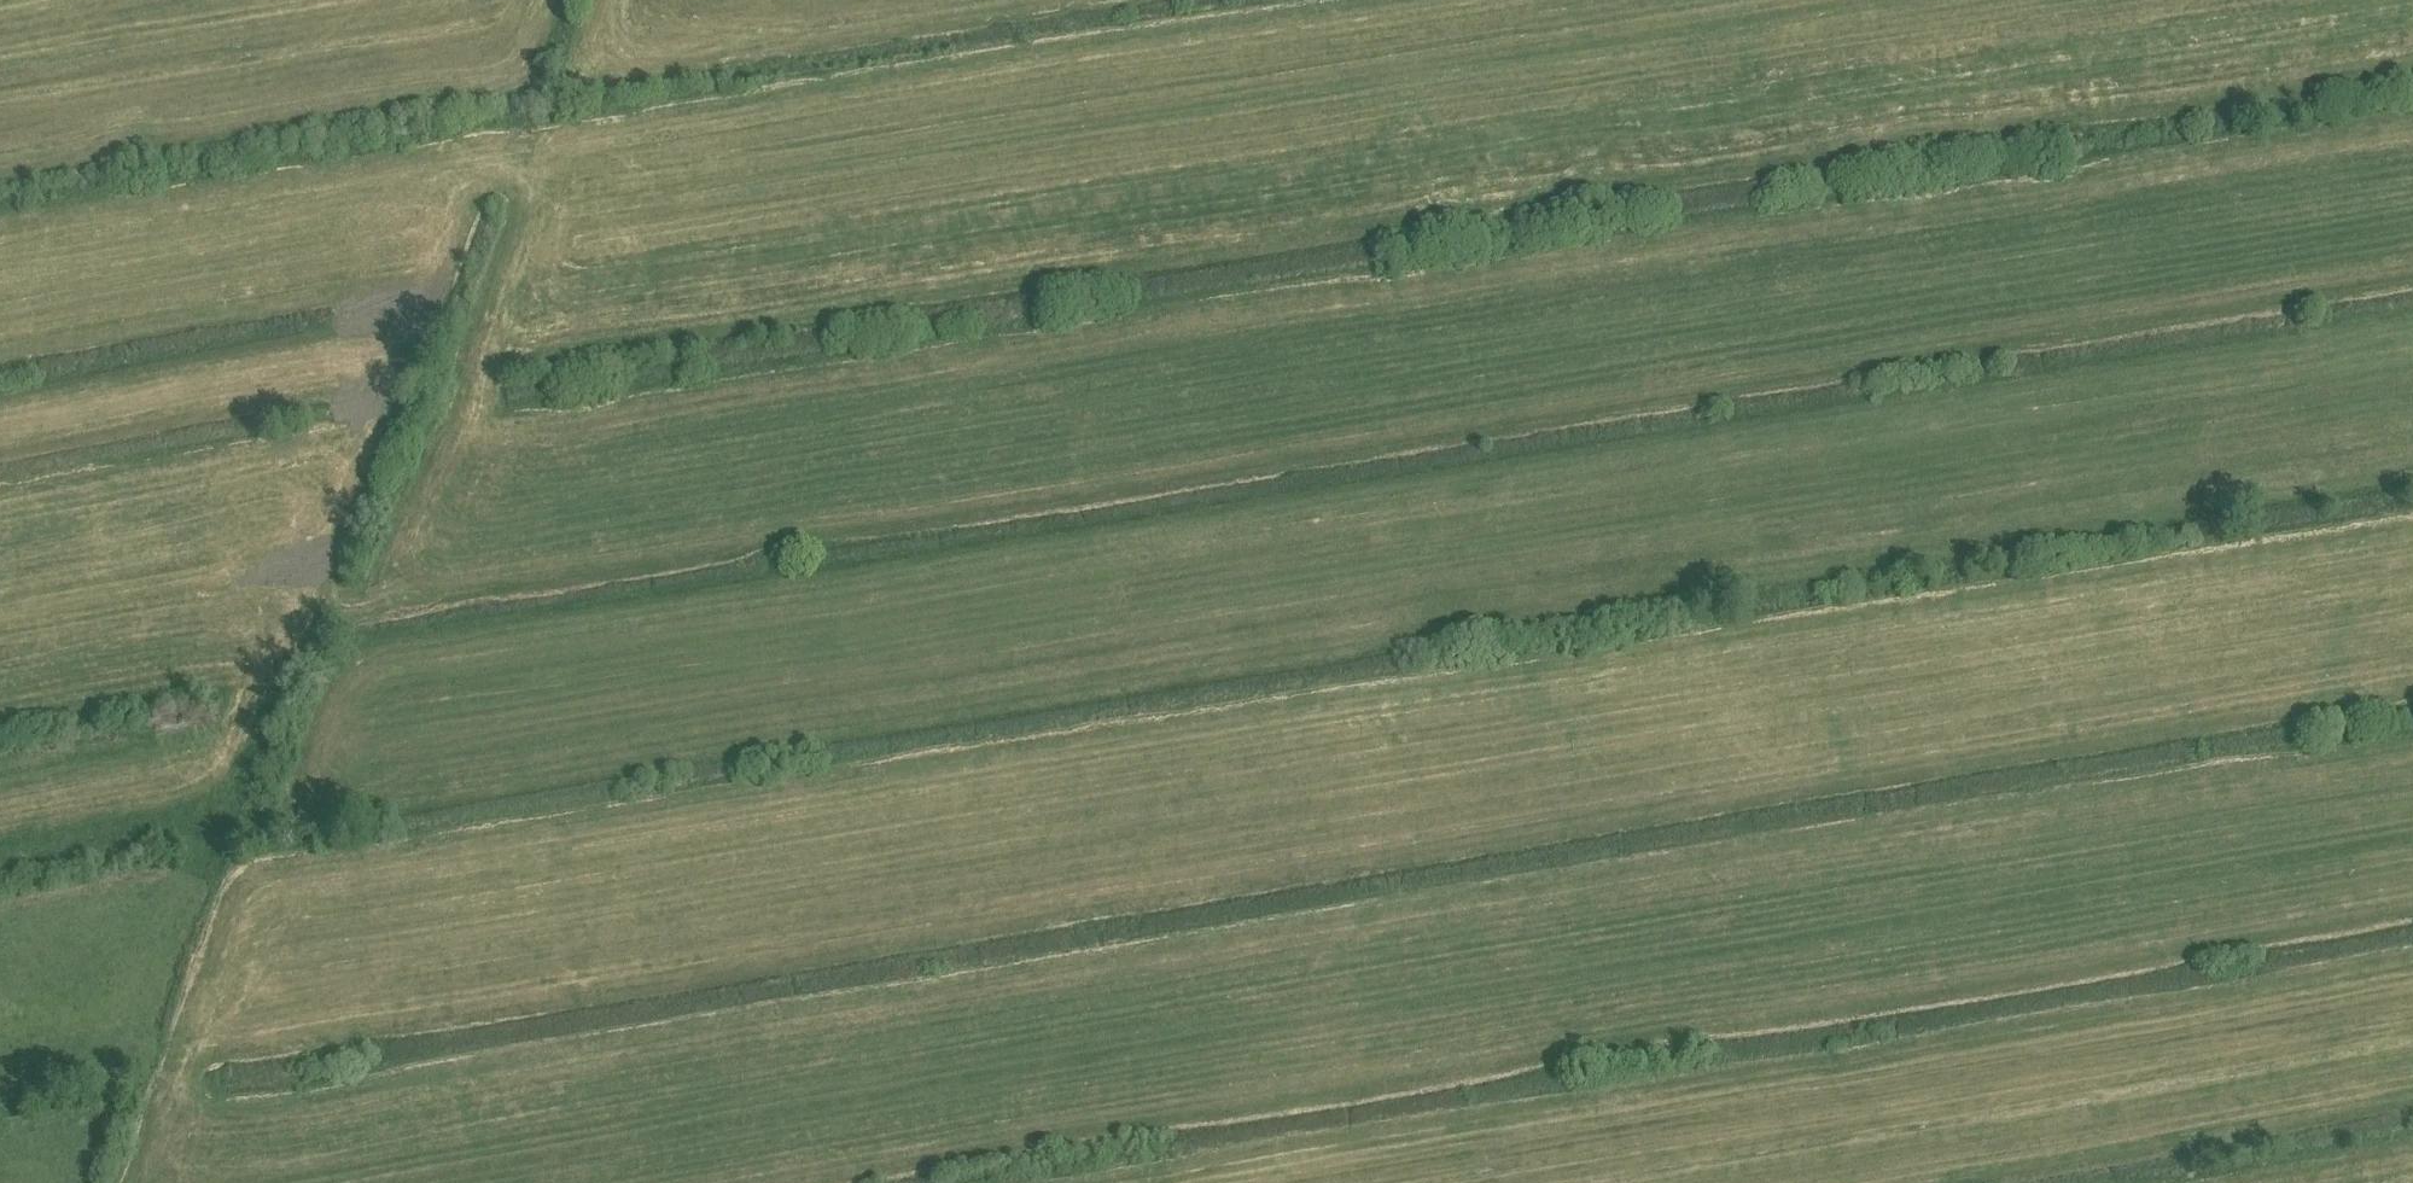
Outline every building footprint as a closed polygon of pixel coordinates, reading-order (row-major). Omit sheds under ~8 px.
[(1411,426),(1392,428),(1394,441),(1412,439),(1411,426)]
